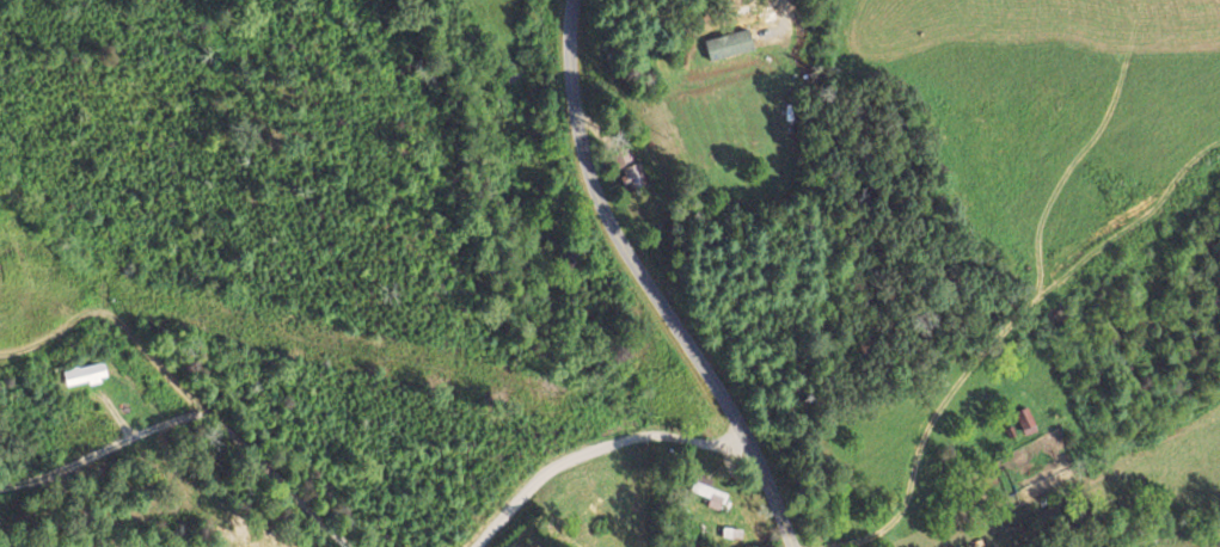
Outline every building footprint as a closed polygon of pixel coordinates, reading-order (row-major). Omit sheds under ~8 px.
[(753,51),(748,30),(703,41),(708,62),(753,51)] [(613,152),(625,188),(647,181),(640,160),(633,162),(629,147),(613,152)] [(65,387),(106,377),(102,360),(61,370),(65,387)] [(1014,410),(1021,435),(1035,431),(1028,406),(1014,410)] [(708,497),(706,507),(720,510),(725,492),(710,487),(712,479),(694,474),(690,492),(708,497)]
